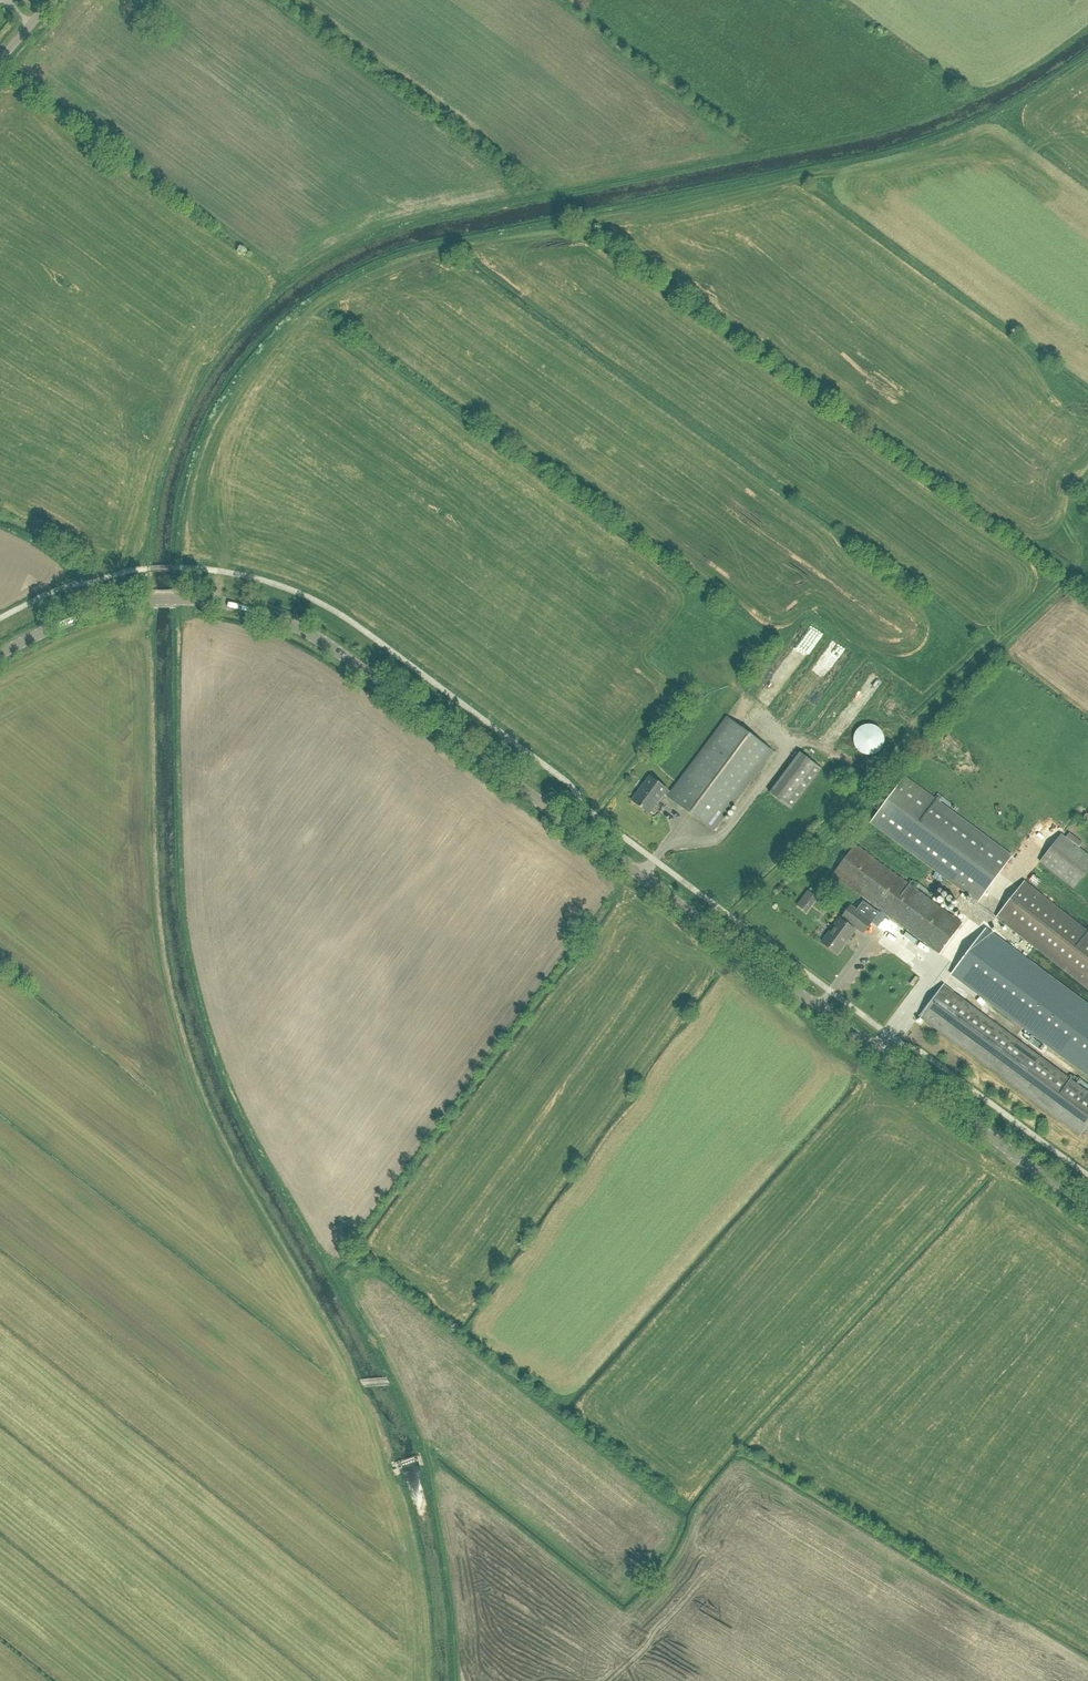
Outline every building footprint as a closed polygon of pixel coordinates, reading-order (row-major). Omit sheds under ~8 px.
[(798,669),(827,635),(815,625),(787,660),(798,669)] [(669,789),(663,784),(651,775),(632,801),(649,814),(664,795),(714,832),(775,752),(728,716),(670,792),(668,790),(669,789)] [(847,731),(854,721),(850,718),(842,728),(847,731)] [(870,725),(868,725),(865,725),(863,726),(861,727),(859,728),(858,729),(856,731),(855,733),(855,734),(854,736),(854,738),(853,740),(854,742),(854,743),(855,745),(855,747),(857,749),(858,751),(860,753),(864,754),(866,755),(868,755),(870,755),(873,755),(875,754),(877,753),(879,751),(881,749),(883,747),(884,744),(884,740),(884,737),(883,735),(882,732),(880,729),(878,728),(877,727),(876,726),(873,725),(870,725)] [(801,751),(769,792),(790,808),(822,767),(801,751)] [(1013,856),(906,777),(873,823),(980,902),(1013,856)] [(1032,840),(1047,849),(1060,827),(1044,818),(1032,840)] [(1087,871),(1087,855),(1061,834),(1040,862),(1075,889),(1087,871)] [(939,954),(962,924),(855,845),(833,875),(939,954)] [(1025,882),(996,918),(1087,991),(1087,932),(1025,882)] [(809,890),(797,905),(807,912),(819,897),(809,890)] [(849,908),(839,922),(838,921),(823,942),(838,953),(856,929),(863,934),(871,924),(849,908)] [(885,930),(890,923),(885,919),(880,927),(885,930)] [(952,974),(1087,1075),(1087,1005),(986,929),(952,974)] [(919,1015),(1079,1134),(1087,1123),(1087,1094),(942,986),(919,1015)]
